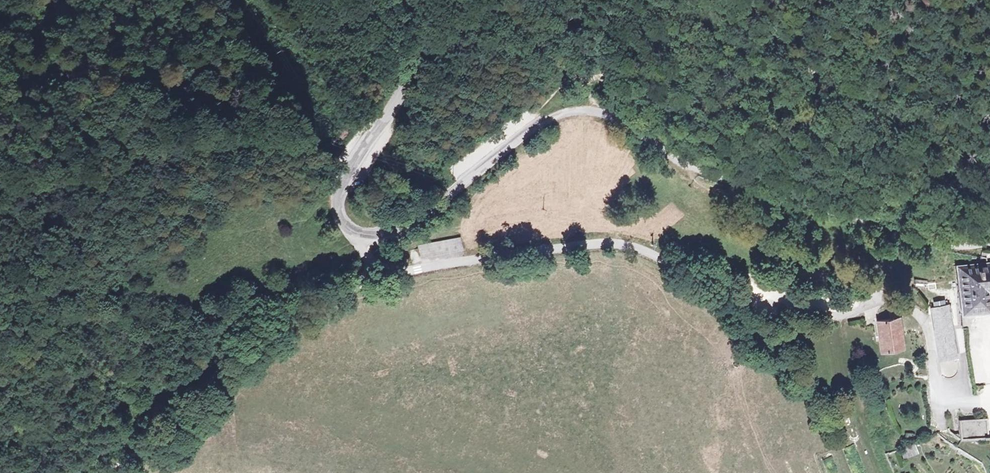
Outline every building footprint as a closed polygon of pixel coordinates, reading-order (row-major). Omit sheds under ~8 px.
[(460,237),(417,245),(420,259),(463,250),(460,237)] [(960,266),(964,313),(989,312),(989,263),(960,266)] [(945,292),(927,294),(933,331),(951,328),(948,309),(945,292)] [(891,320),(877,322),(880,355),(882,354),(903,353),(899,319),(891,320)] [(933,331),(937,362),(952,360),(956,359),(951,328),(933,331)] [(987,418),(959,420),(960,438),(988,436),(987,418)] [(916,444),(900,449),(903,459),(919,454),(916,444)]
